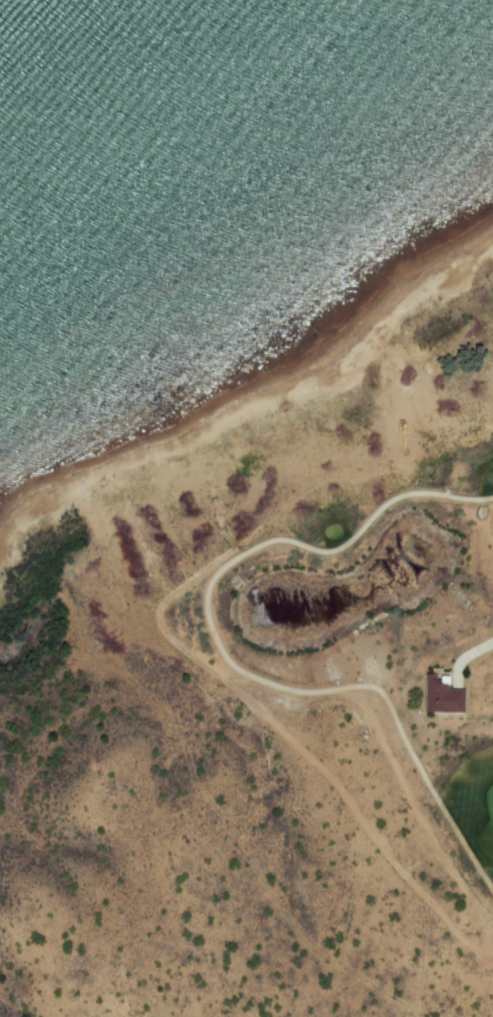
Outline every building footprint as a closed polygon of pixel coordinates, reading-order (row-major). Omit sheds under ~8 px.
[(464,714),(465,690),(448,689),(449,675),(425,674),(425,714),(464,714)]
